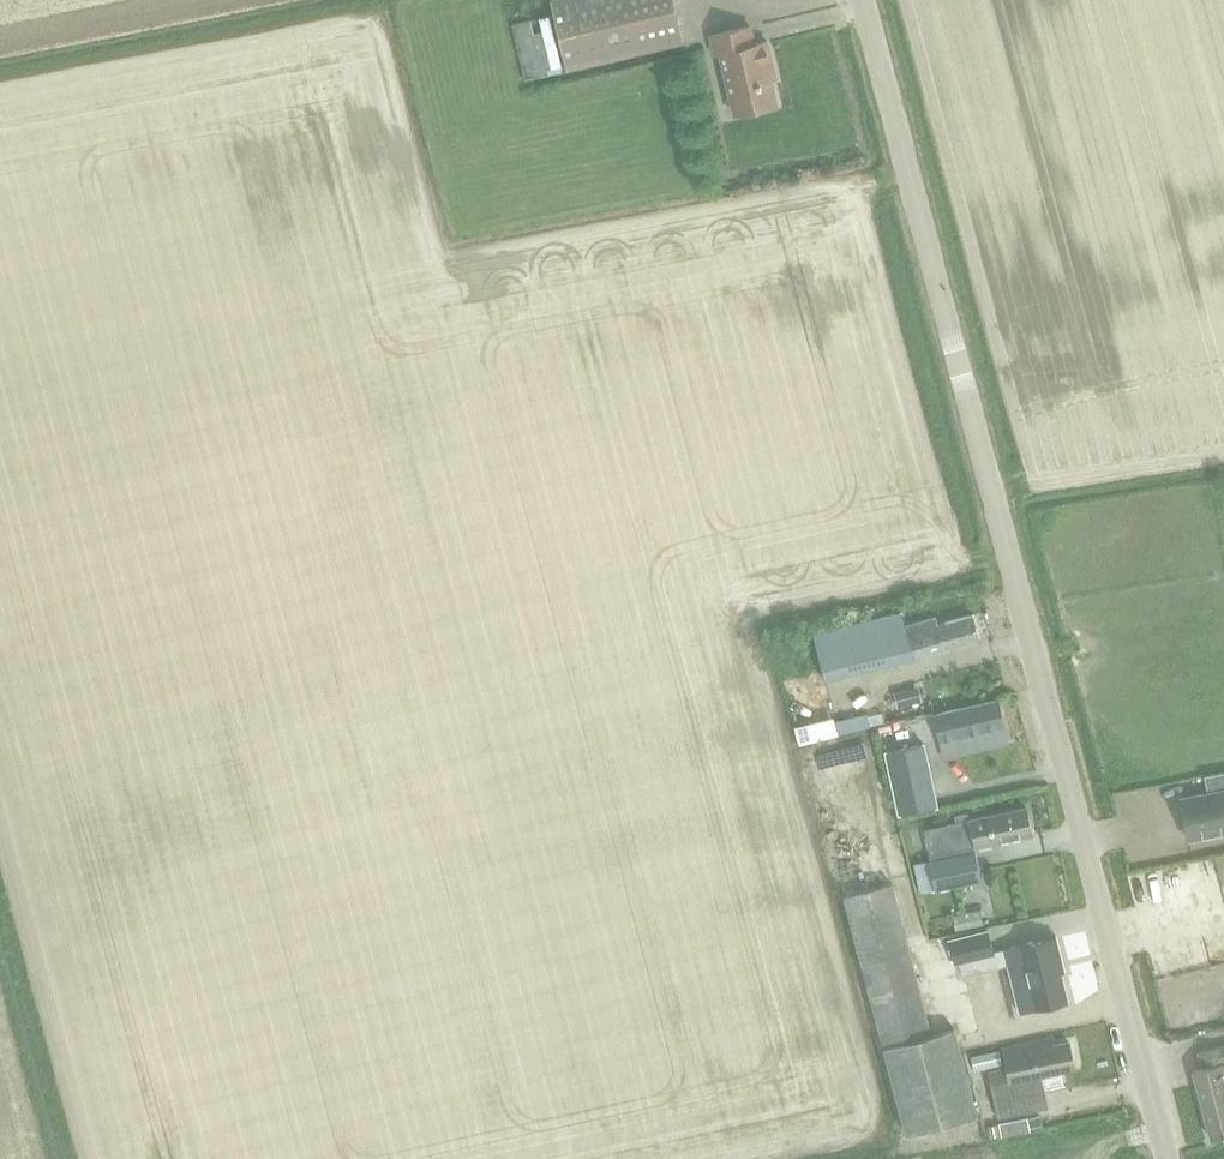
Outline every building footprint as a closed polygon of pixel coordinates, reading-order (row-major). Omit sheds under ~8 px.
[(660,48),(684,43),(674,0),(551,0),(550,0),(567,70),(660,48)] [(549,17),(513,25),(525,80),(561,71),(549,17)] [(750,26),(726,32),(711,35),(716,54),(721,53),(735,114),(776,104),(767,64),(772,62),(767,41),(754,44),(750,26)] [(902,610),(813,631),(826,681),(950,649),(957,647),(980,640),(973,615),(950,622),(938,625),(937,623),(936,617),(906,627),(902,610)] [(907,690),(895,693),(899,708),(911,705),(907,690)] [(940,741),(981,732),(1004,726),(998,700),(934,715),(940,741)] [(868,715),(836,723),(840,736),(872,728),(868,715)] [(795,761),(836,750),(831,730),(789,742),(795,761)] [(922,744),(884,753),(898,814),(936,806),(922,744)] [(828,773),(847,857),(884,849),(866,765),(828,773)] [(1223,834),(1223,772),(1205,776),(1208,792),(1178,798),(1187,841),(1223,834)] [(931,856),(947,852),(1031,833),(1026,808),(925,831),(931,856)] [(977,852),(927,861),(914,864),(920,893),(933,891),(933,892),(983,883),(977,852)] [(892,885),(844,898),(906,1135),(978,1116),(955,1030),(931,1036),(892,885)] [(986,921),(935,934),(941,957),(992,944),(986,921)] [(1054,925),(1002,938),(1019,1003),(1070,990),(1062,958),(1054,925)] [(997,1117),(1024,1111),(1048,1106),(1041,1073),(1074,1066),(1069,1043),(1050,1046),(1049,1039),(1002,1049),(1006,1068),(988,1072),(997,1117)] [(1194,1071),(1212,1138),(1213,1139),(1223,1136),(1223,1047),(1199,1053),(1203,1068),(1194,1071)] [(999,1050),(972,1056),(975,1070),(1002,1064),(999,1050)] [(999,1124),(989,1126),(991,1137),(1001,1135),(999,1124)]
